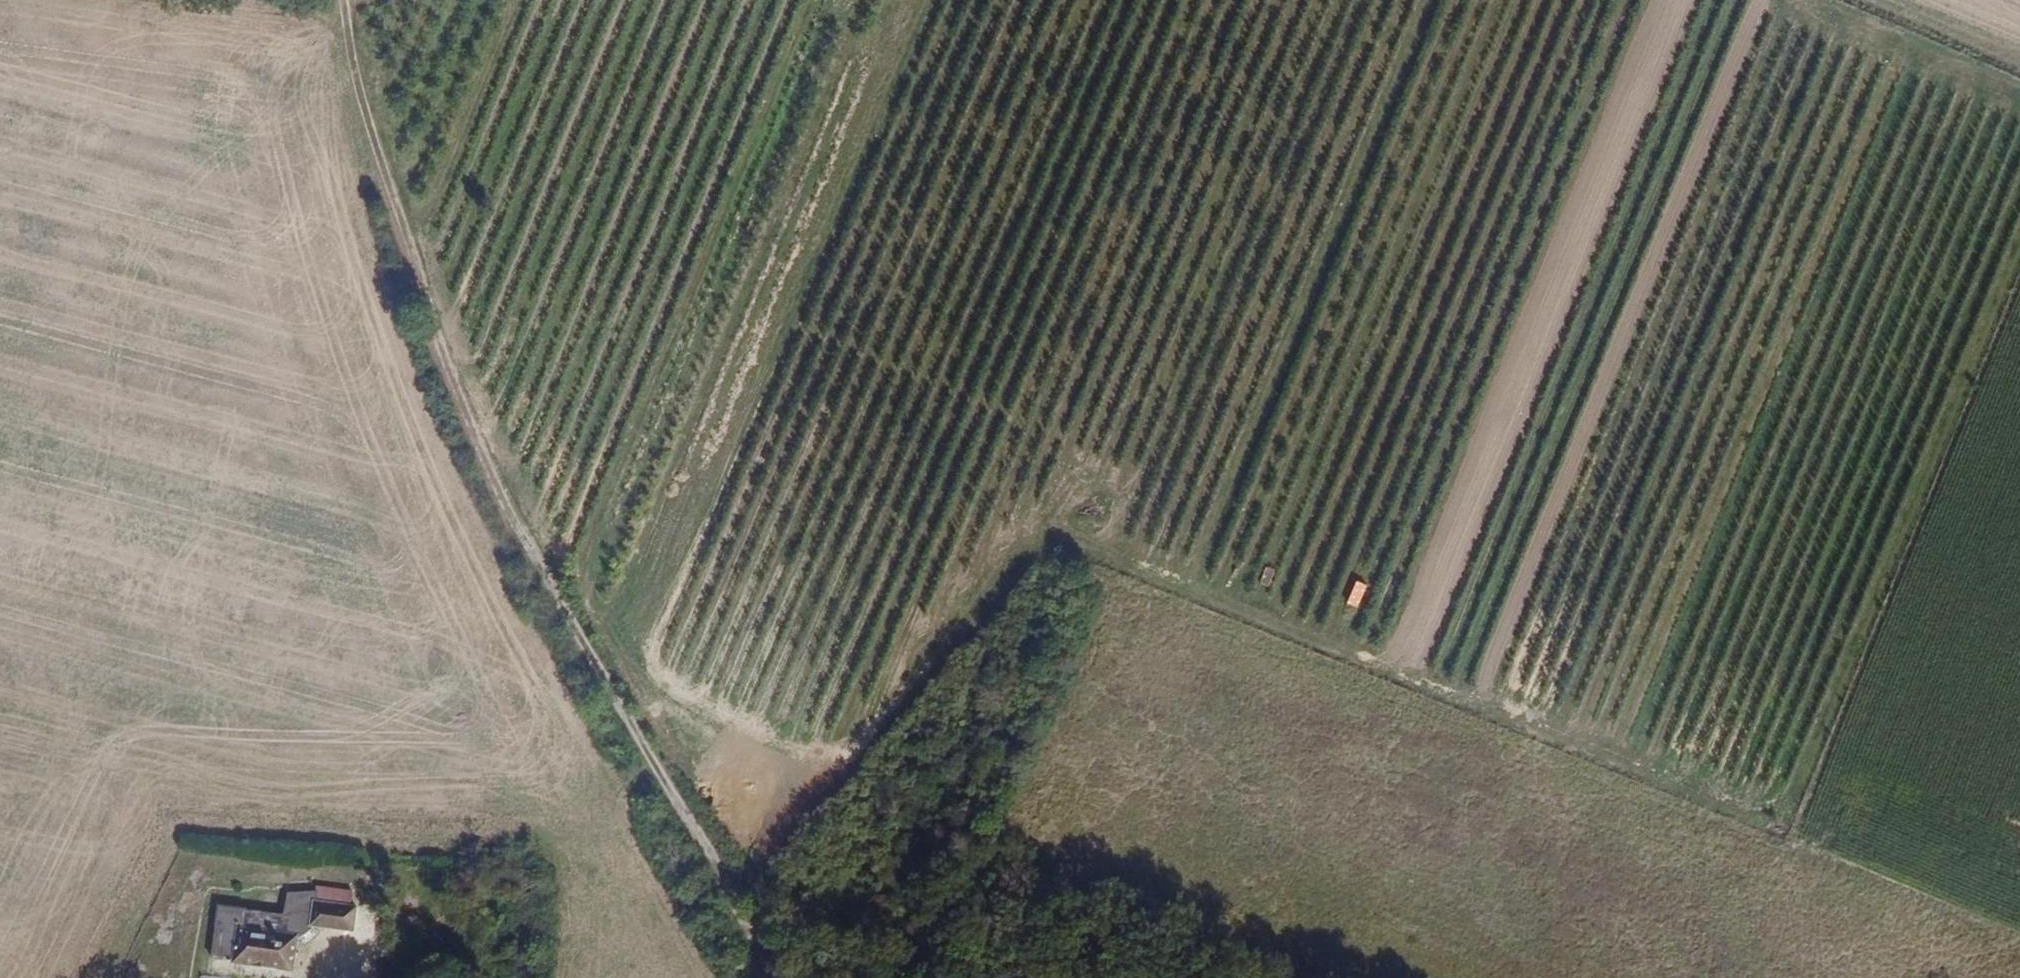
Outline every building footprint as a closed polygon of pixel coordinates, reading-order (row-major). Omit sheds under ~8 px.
[(286,952),(290,952),(302,944),(304,939),(342,946),(346,925),(339,925),(340,909),(306,907),(303,911),(276,907),(272,929),(233,927),(233,924),(207,922),(200,975),(221,977),(283,977),(286,952)]
